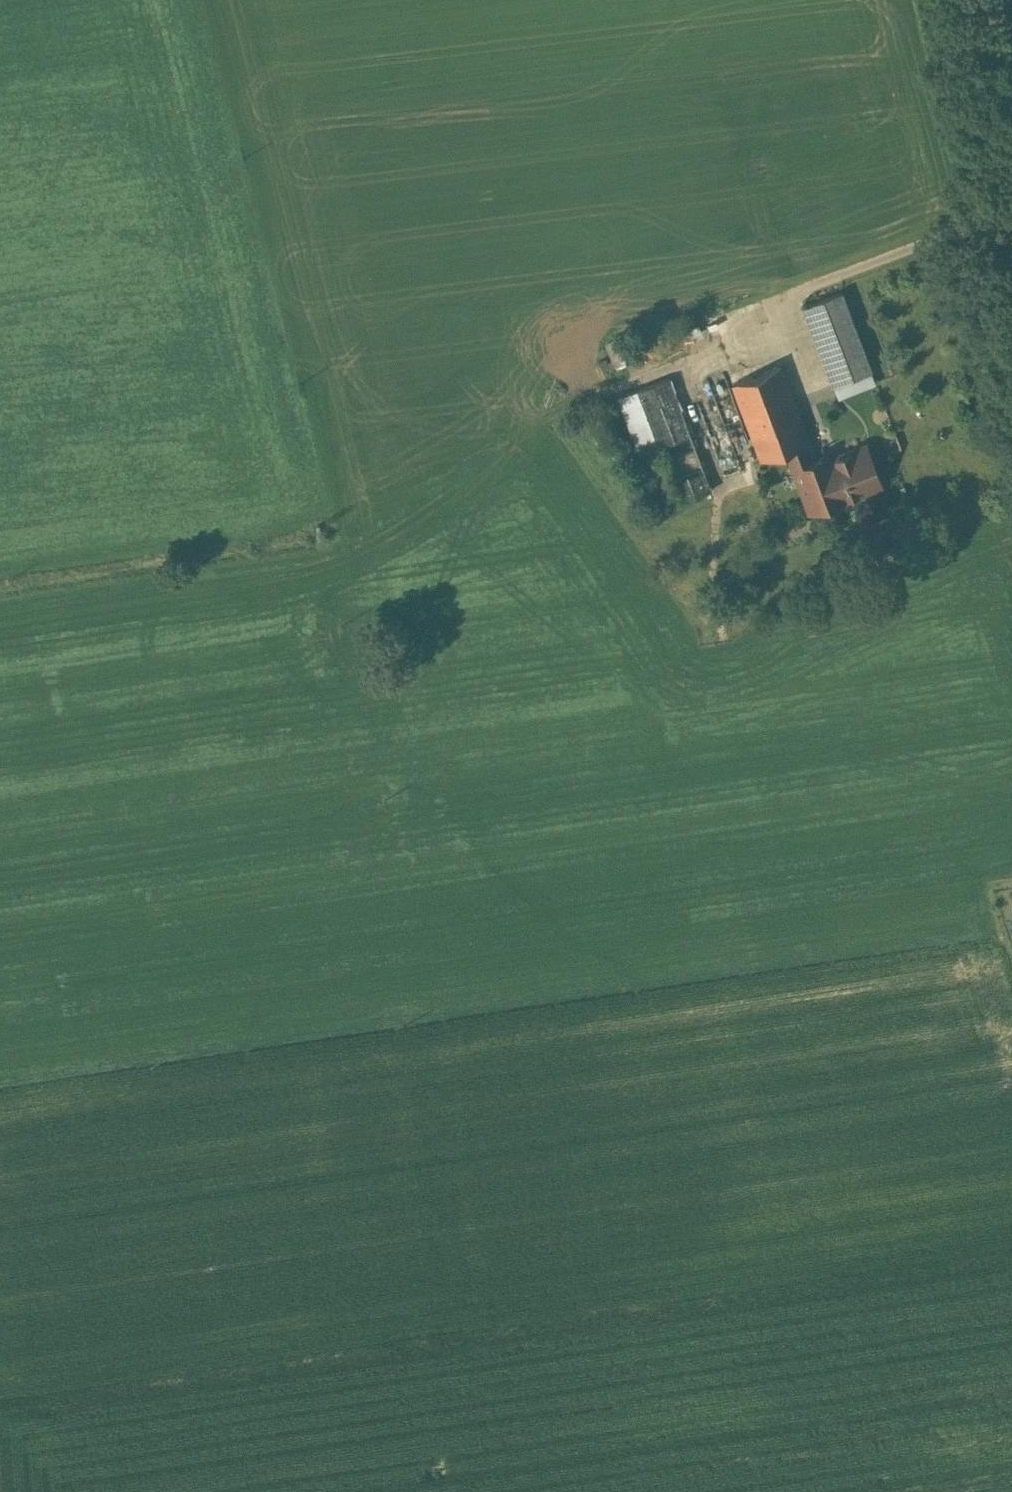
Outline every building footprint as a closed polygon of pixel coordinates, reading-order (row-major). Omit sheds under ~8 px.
[(839,290),(802,304),(832,383),(869,369),(839,290)] [(777,364),(732,382),(760,458),(784,449),(806,441),(777,364)] [(668,376),(636,388),(644,410),(678,500),(710,488),(668,376)] [(636,388),(617,395),(625,417),(644,410),(636,388)] [(703,401),(724,471),(741,466),(720,396),(703,401)] [(828,452),(813,457),(806,441),(784,449),(798,485),(800,484),(810,510),(844,497),(844,496),(830,457),(828,452)] [(865,444),(830,457),(844,496),(879,483),(865,444)]
